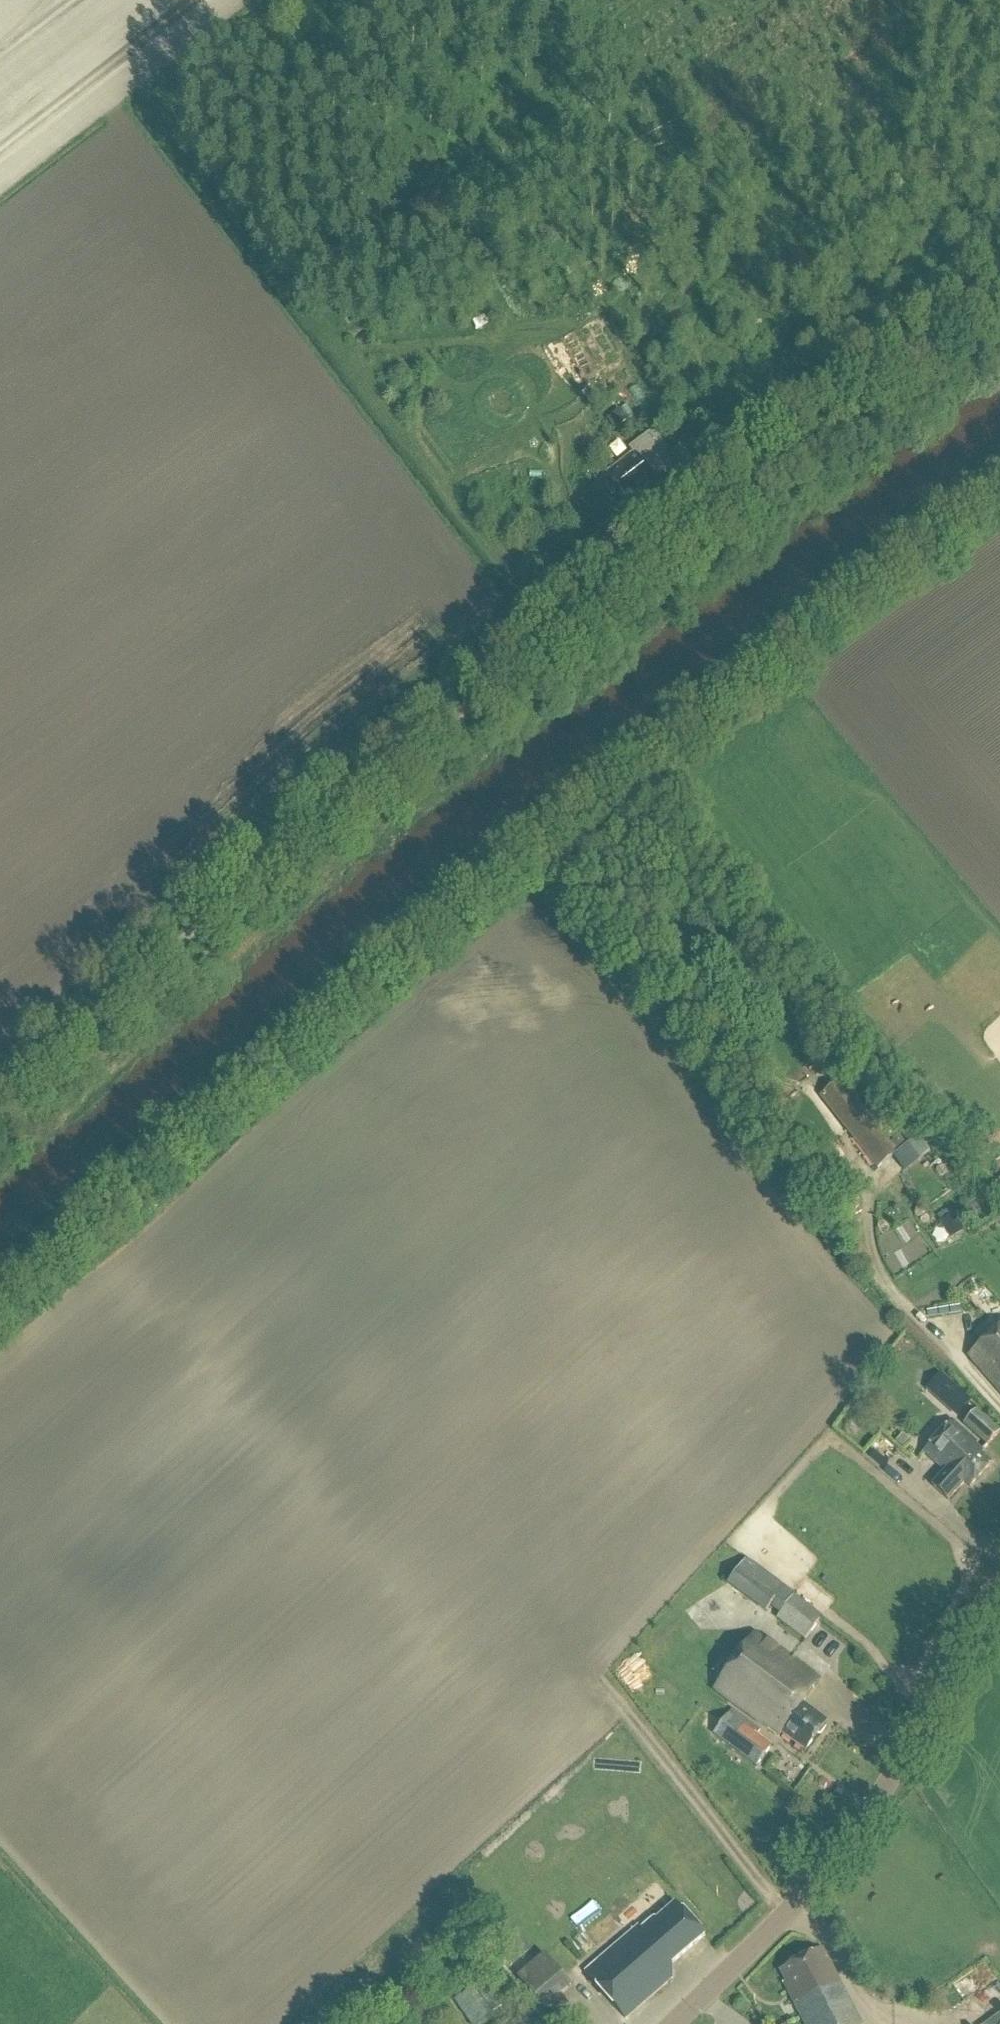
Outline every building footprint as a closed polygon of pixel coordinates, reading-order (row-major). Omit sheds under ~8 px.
[(618,412),(607,421),(614,430),(625,421),(618,412)] [(605,475),(626,502),(653,482),(642,467),(662,452),(656,443),(659,441),(652,432),(628,450),(632,455),(605,475)] [(839,1079),(818,1096),(856,1144),(877,1128),(839,1079)] [(972,1227),(964,1218),(952,1229),(960,1237),(972,1227)] [(999,1395),(999,1331),(968,1359),(999,1395)] [(969,1416),(961,1425),(986,1448),(994,1439),(969,1416)] [(931,1489),(947,1502),(964,1483),(969,1488),(989,1465),(979,1457),(981,1454),(974,1447),(976,1445),(956,1428),(928,1460),(944,1474),(931,1489)] [(775,1620),(804,1641),(822,1617),(793,1596),(794,1594),(745,1558),(726,1585),(764,1614),(770,1608),(778,1615),(775,1620)] [(782,1734),(806,1752),(828,1722),(804,1705),(820,1683),(755,1636),(715,1692),(779,1738),(782,1734)] [(712,1735),(755,1767),(771,1746),(727,1714),(712,1735)] [(587,1974),(626,2020),(674,1980),(673,1965),(706,1937),(678,1904),(658,1921),(656,1918),(643,1929),(641,1928),(587,1974)] [(805,2023),(862,2023),(823,1950),(782,1972),(788,1985),(785,1986),(805,2023)] [(516,1977),(543,2010),(570,1985),(544,1953),(516,1977)] [(972,1982),(955,1996),(965,2008),(983,1994),(972,1982)] [(962,2013),(970,2023),(977,2023),(998,2009),(988,1995),(962,2013)] [(988,2023),(999,2023),(999,2016),(988,2023)]
